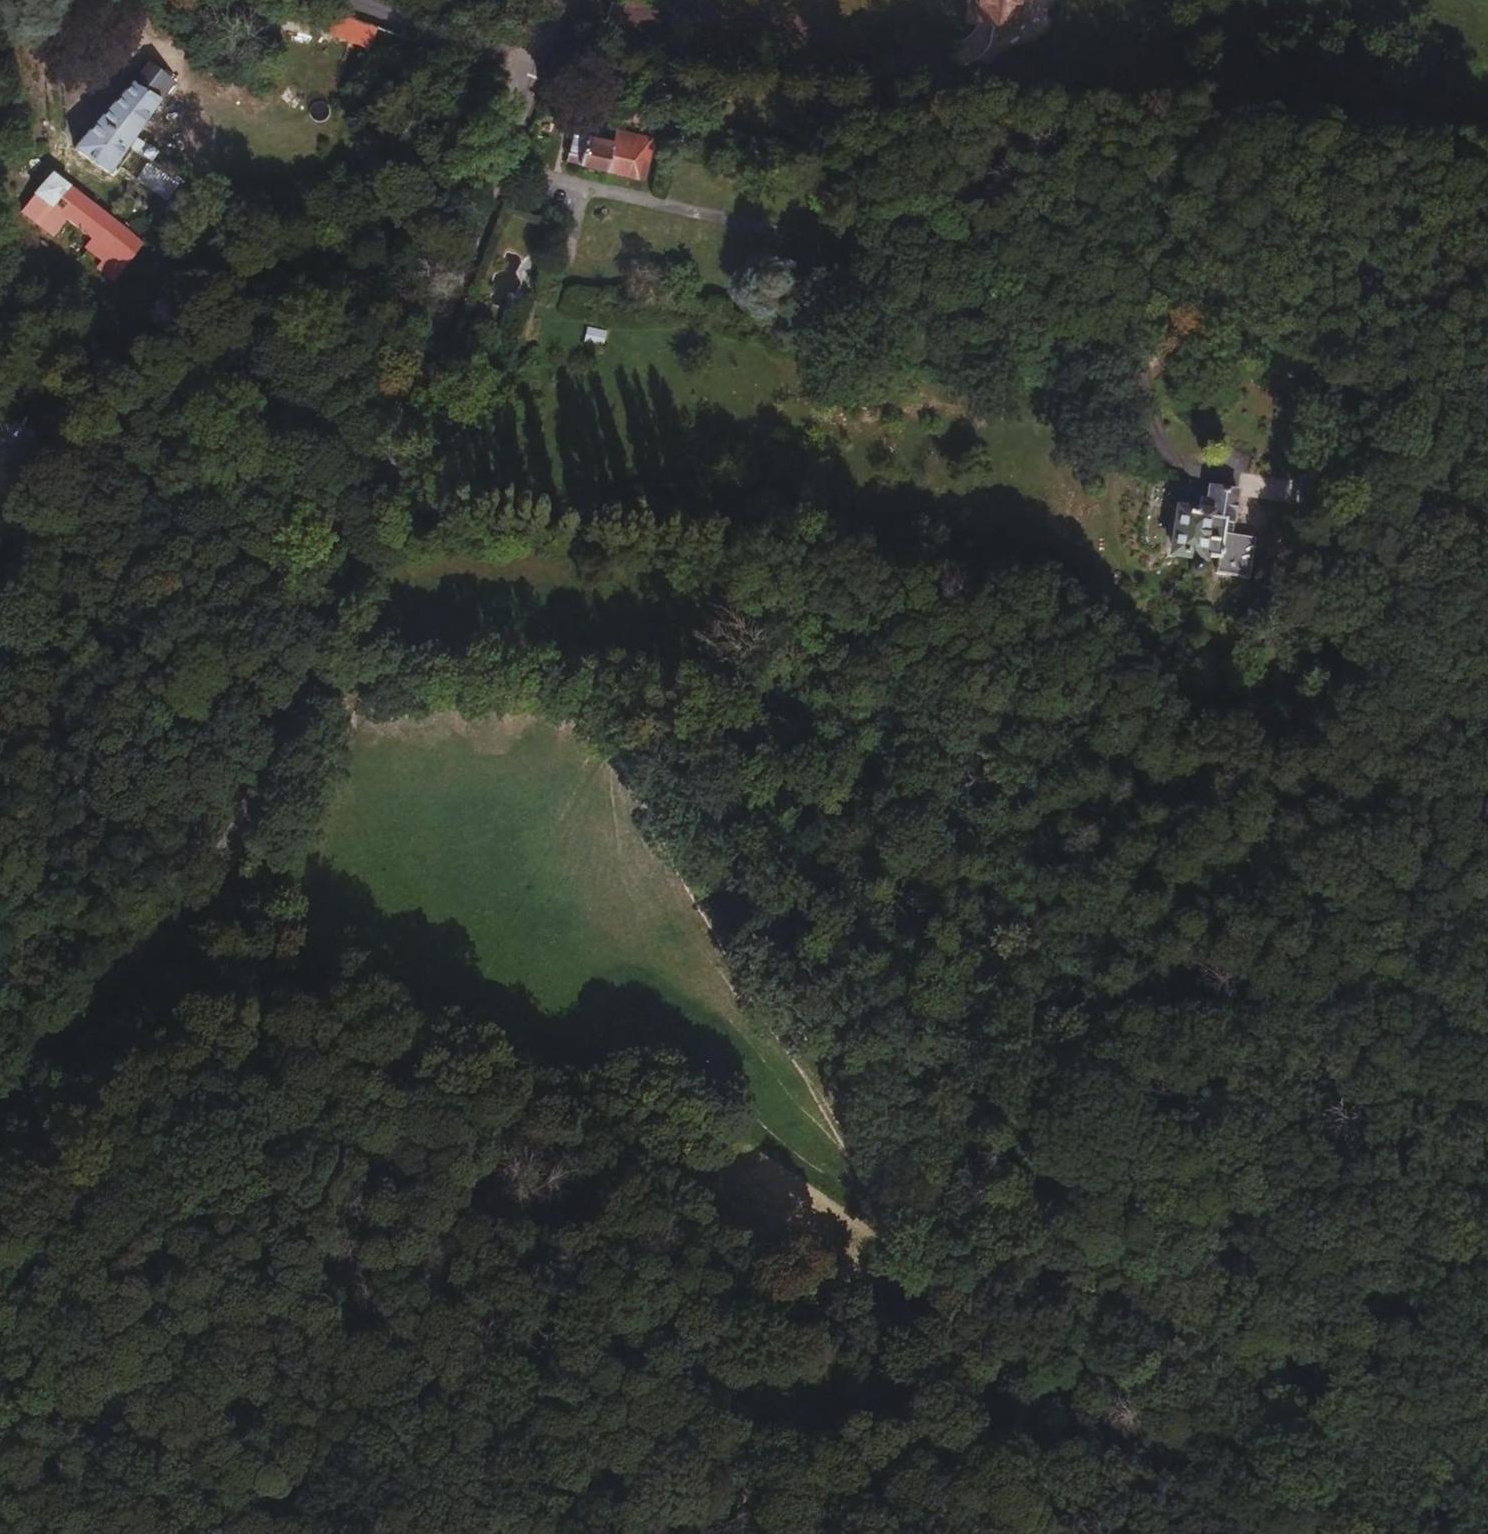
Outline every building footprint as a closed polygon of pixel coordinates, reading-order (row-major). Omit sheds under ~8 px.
[(977,27),(1021,30),(1025,0),(981,0),(977,27)] [(181,86),(149,60),(131,82),(130,81),(77,146),(111,175),(116,168),(132,148),(140,138),(181,86)] [(566,160),(609,170),(616,141),(597,137),(599,127),(588,124),(586,134),(573,132),(566,160)] [(616,141),(609,170),(647,179),(656,139),(618,131),(616,141)] [(182,172),(140,138),(132,148),(175,181),(182,172)] [(175,181),(132,148),(116,168),(161,204),(178,184),(175,181)] [(42,227),(56,210),(97,241),(114,220),(83,195),(71,185),(56,173),(24,213),(42,227)] [(78,177),(71,185),(83,195),(90,187),(78,177)] [(97,241),(56,210),(42,227),(82,259),(89,251),(97,241)] [(111,282),(142,243),(114,220),(97,241),(89,251),(103,261),(96,270),(111,282)] [(140,311),(162,331),(183,307),(161,287),(140,311)] [(193,347),(184,358),(196,366),(204,355),(193,347)] [(261,372),(251,384),(302,422),(313,411),(261,372)] [(325,420),(313,411),(302,422),(316,431),(325,420)] [(0,427),(0,467),(20,476),(38,437),(3,420),(0,427)] [(1340,474),(1300,468),(1296,498),(1335,503),(1340,474)] [(1249,578),(1254,535),(1240,533),(1241,518),(1232,518),(1236,490),(1211,487),(1208,515),(1177,511),(1172,552),(1217,557),(1215,574),(1222,574),(1221,584),(1239,586),(1240,577),(1249,578)]
